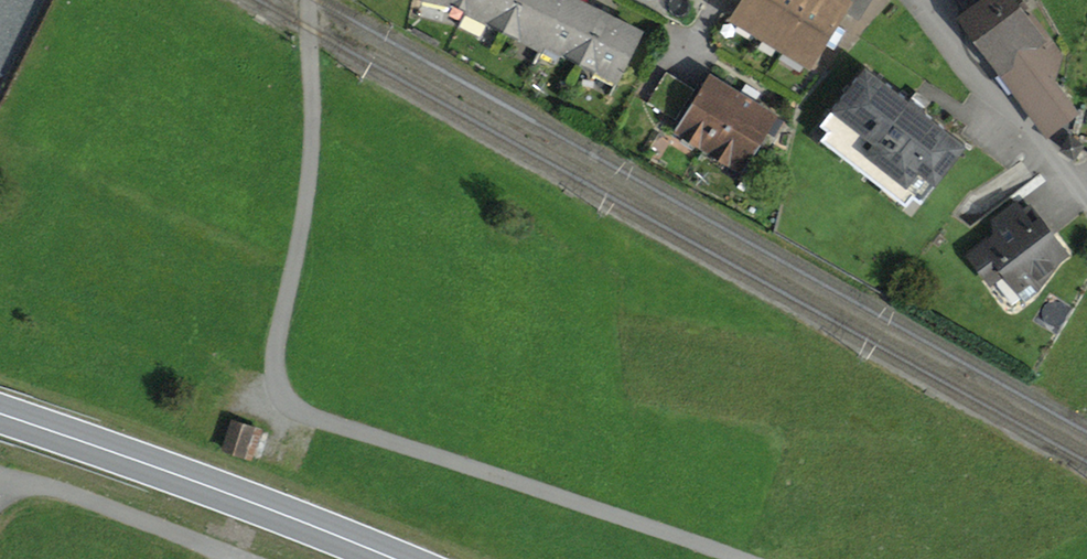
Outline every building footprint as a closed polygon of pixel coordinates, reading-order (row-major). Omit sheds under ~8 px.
[(450,9),(543,55),(545,50),(618,86),(645,33),(578,0),(413,0),(450,9)] [(731,25),(813,72),(847,15),(861,23),(874,0),(746,0),(731,25)] [(1016,0),(983,0),(958,19),(1048,139),(1081,115),(1058,83),(1063,56),(1033,16),(1029,18),(1016,0)] [(696,89),(667,72),(648,104),(677,121),(696,89)] [(864,72),(821,128),(827,133),(821,141),(905,206),(912,197),(922,205),(966,149),(864,72)] [(780,116),(711,75),(676,134),(744,175),(780,116)] [(993,238),(968,255),(992,288),(998,283),(1000,292),(1011,306),(1022,299),(1019,295),(1031,285),(1038,293),(1063,265),(1071,257),(1042,218),(1034,226),(1018,201),(992,221),(993,238)] [(264,430),(232,419),(221,452),(253,462),(264,430)]
